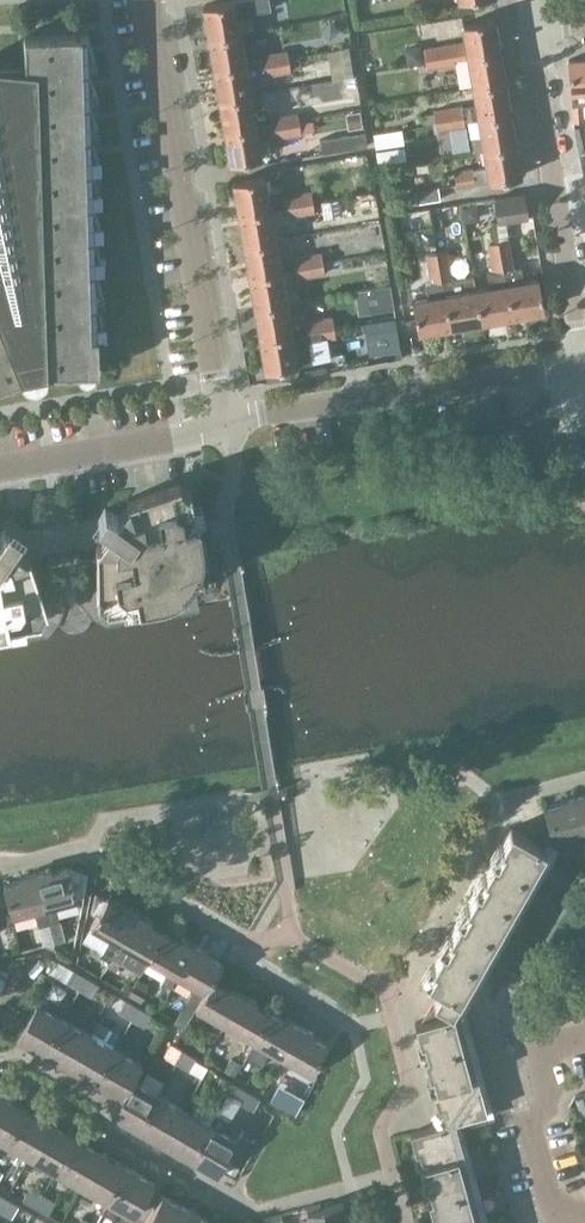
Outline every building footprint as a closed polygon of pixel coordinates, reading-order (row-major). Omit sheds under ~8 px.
[(202,5),(203,7),(204,6),(209,36),(208,36),(208,37),(236,32),(239,31),(237,18),(252,15),(251,12),(249,0),(232,0),(202,5)] [(468,55),(499,50),(494,18),(463,23),(466,41),(437,46),(440,65),(454,62),(453,58),(468,55)] [(87,32),(87,31),(23,33),(24,67),(0,67),(0,382),(21,374),(24,377),(27,380),(31,381),(35,381),(39,379),(42,377),(44,373),(44,369),(98,367),(105,331),(97,329),(104,298),(96,296),(103,264),(95,263),(102,231),(94,229),(101,197),(93,196),(100,164),(92,162),(99,131),(91,129),(98,97),(90,95),(97,64),(88,64),(87,32)] [(208,37),(204,37),(204,38),(206,38),(211,69),(241,63),(236,32),(208,37)] [(426,67),(440,65),(437,46),(423,48),(426,67)] [(473,86),(505,81),(499,50),(468,55),(473,86)] [(272,53),(275,72),(290,70),(287,51),(272,53)] [(247,77),(275,72),(272,53),(258,56),(259,60),(245,62),(215,68),(220,98),(218,98),(219,99),(250,94),(247,77)] [(567,58),(572,120),(583,119),(582,103),(584,103),(584,57),(567,58)] [(478,117),(510,112),(505,81),(473,86),(476,103),(461,106),(464,120),(478,117)] [(250,94),(219,99),(219,100),(220,100),(225,130),(255,125),(252,107),(261,106),(259,92),(250,94)] [(465,124),(464,120),(461,106),(447,108),(451,127),(465,124)] [(437,129),(451,127),(447,108),(434,110),(437,129)] [(484,149),(515,143),(510,112),(478,117),(481,135),(470,137),(472,151),(484,149)] [(300,132),(298,120),(297,113),(283,116),(286,134),(300,132)] [(272,137),(286,134),(283,116),(269,118),(270,122),(272,137)] [(255,125),(225,130),(230,160),(229,160),(229,162),(261,157),(258,139),(272,137),(270,122),(255,125)] [(333,150),(367,145),(364,130),(331,136),(333,150)] [(489,180),(520,175),(515,143),(484,149),(487,166),(472,169),(472,168),(454,171),(456,186),(475,183),(489,180)] [(281,189),(267,192),(264,176),(232,181),(233,183),(235,182),(240,213),(284,205),(283,196),(286,195),(285,190),(281,191),(281,189)] [(439,199),(437,186),(436,186),(413,190),(415,203),(439,199)] [(297,194),(300,212),(314,210),(311,191),(297,194)] [(528,217),(524,194),(524,192),(492,198),(497,222),(528,217)] [(287,220),(295,219),(294,213),(300,212),(297,194),(286,195),(283,196),(284,205),(287,220)] [(275,239),(272,223),(287,220),(284,205),(240,213),(245,243),(243,243),(243,244),(275,239)] [(250,275),(280,270),(275,239),(243,244),(243,245),(245,245),(250,275)] [(491,257),(510,253),(507,239),(489,242),(491,257)] [(446,250),(427,253),(429,268),(448,265),(446,250)] [(307,255),(310,273),(324,271),(321,252),(307,255)] [(494,271),(504,269),(512,267),(510,253),(491,257),(494,271)] [(296,276),(310,273),(307,255),(293,257),(296,276)] [(442,280),(451,278),(448,265),(429,268),(432,281),(442,280)] [(538,278),(523,280),(520,266),(512,267),(504,269),(512,315),(544,309),(538,278)] [(481,320),(512,315),(504,269),(494,271),(485,272),(487,286),(475,289),(481,320)] [(286,301),(283,286),(280,270),(250,275),(255,305),(254,305),(254,306),(286,301)] [(475,289),(461,291),(458,277),(451,278),(442,280),(450,326),(481,320),(475,289)] [(417,331),(450,326),(442,280),(432,281),(424,283),(427,297),(412,300),(411,289),(398,292),(402,321),(415,319),(417,331)] [(303,313),(288,316),(286,301),(254,306),(254,307),(256,307),(261,337),(291,332),(305,330),(304,321),(307,320),(306,315),(303,315),(303,313)] [(318,319),(321,337),(335,335),(332,316),(318,319)] [(394,316),(364,321),(367,337),(397,332),(394,316)] [(307,340),(321,337),(318,319),(307,320),(304,321),(305,330),(307,340)] [(296,364),(294,350),(308,347),(307,340),(305,330),(291,332),(261,337),(266,367),(264,368),(265,369),(296,364)] [(561,447),(574,444),(571,434),(559,438),(561,447)] [(564,457),(577,454),(574,444),(561,447),(564,457)] [(567,467),(579,464),(577,454),(564,457),(567,467)] [(99,542),(95,542),(97,597),(98,597),(106,604),(106,605),(138,600),(138,602),(158,599),(169,595),(180,590),(189,581),(190,580),(196,572),(200,560),(202,548),(201,536),(198,518),(195,518),(190,487),(188,487),(180,482),(179,480),(126,498),(132,516),(128,523),(118,516),(105,507),(97,519),(109,527),(99,542)] [(9,625),(8,622),(40,617),(40,615),(45,606),(47,606),(29,553),(25,554),(11,544),(20,532),(8,524),(0,535),(0,626),(9,625)] [(576,793),(584,826),(584,791),(576,793)] [(584,829),(584,826),(576,793),(560,798),(560,800),(544,805),(553,838),(573,832),(578,847),(584,844),(584,834),(584,830),(584,829)] [(548,851),(550,849),(510,826),(424,978),(439,987),(433,998),(451,1008),(452,1010),(415,1020),(443,1122),(411,1131),(436,1222),(484,1222),(455,1119),(487,1111),(459,1009),(462,1004),(515,909),(526,915),(530,908),(519,902),(548,851)] [(36,872),(50,922),(61,919),(56,904),(78,898),(69,866),(54,871),(53,868),(36,872)] [(39,925),(50,922),(36,872),(21,877),(21,879),(4,884),(13,916),(35,909),(39,925)] [(107,896),(106,898),(96,892),(91,911),(97,915),(90,926),(110,937),(102,951),(113,956),(139,911),(124,902),(122,905),(107,896)] [(148,959),(165,930),(151,922),(153,919),(139,911),(113,956),(121,961),(129,947),(148,959)] [(179,938),(165,930),(148,959),(167,969),(159,984),(168,989),(177,975),(195,944),(181,935),(179,938)] [(223,963),(222,962),(208,954),(210,952),(195,944),(177,975),(194,985),(186,999),(197,1006),(205,991),(206,992),(213,978),(214,979),(223,963)] [(79,989),(86,977),(73,969),(66,981),(79,989)] [(91,996),(98,984),(86,977),(79,989),(91,996)] [(227,986),(214,979),(213,978),(206,992),(205,991),(197,1006),(196,1008),(224,1024),(243,992),(229,984),(227,986)] [(253,1041),(270,1011),(256,1003),(257,1000),(243,992),(224,1024),(253,1041)] [(131,1019),(138,1007),(124,999),(118,1012),(131,1019)] [(43,1051),(63,1017),(36,1002),(17,1035),(43,1051)] [(144,1026),(151,1014),(138,1007),(131,1019),(144,1026)] [(281,1057),(300,1025),(286,1017),(285,1019),(270,1011),(253,1041),(245,1055),(260,1064),(268,1050),(281,1057)] [(69,1066),(89,1032),(63,1017),(43,1051),(69,1066)] [(314,1033),(300,1025),(274,1070),(284,1075),(291,1063),(310,1074),(327,1044),(312,1036),(314,1033)] [(95,1081),(115,1047),(89,1032),(69,1066),(95,1081)] [(176,1062),(183,1050),(170,1043),(163,1055),(176,1062)] [(120,1095),(132,1078),(141,1062),(115,1047),(95,1081),(120,1095)] [(189,1069),(195,1057),(183,1050),(176,1062),(189,1069)] [(226,1095),(233,1083),(220,1076),(213,1087),(226,1095)] [(138,1127),(158,1093),(132,1078),(120,1095),(112,1112),(138,1127)] [(238,1102),(245,1090),(233,1083),(226,1095),(238,1102)] [(23,1105),(0,1091),(0,1138),(3,1139),(23,1105)] [(164,1142),(184,1108),(158,1093),(138,1127),(164,1142)] [(210,1123),(206,1121),(212,1111),(197,1103),(191,1112),(184,1108),(164,1142),(190,1157),(210,1123)] [(29,1154),(49,1120),(23,1105),(3,1139),(29,1154)] [(237,1139),(221,1130),(227,1119),(216,1112),(210,1123),(190,1157),(217,1173),(237,1139)] [(54,1170),(75,1135),(49,1120),(29,1154),(54,1170)] [(80,1185),(101,1150),(75,1135),(54,1170),(80,1185)] [(106,1200),(127,1165),(101,1150),(80,1185),(106,1200)] [(154,1181),(153,1181),(127,1165),(106,1200),(101,1210),(112,1216),(118,1207),(134,1216),(154,1181)] [(33,1206),(41,1192),(30,1186),(22,1199),(33,1206)] [(47,1214),(47,1213),(55,1200),(41,1192),(33,1206),(47,1214)] [(188,1208),(161,1193),(144,1222),(179,1222),(188,1208)] [(2,1196),(0,1199),(0,1210),(3,1212),(10,1200),(2,1196)] [(18,1205),(10,1200),(3,1212),(11,1217),(18,1205)] [(344,1217),(347,1216),(343,1201),(307,1210),(311,1222),(346,1222),(344,1217)] [(188,1208),(179,1222),(213,1222),(188,1208)]
